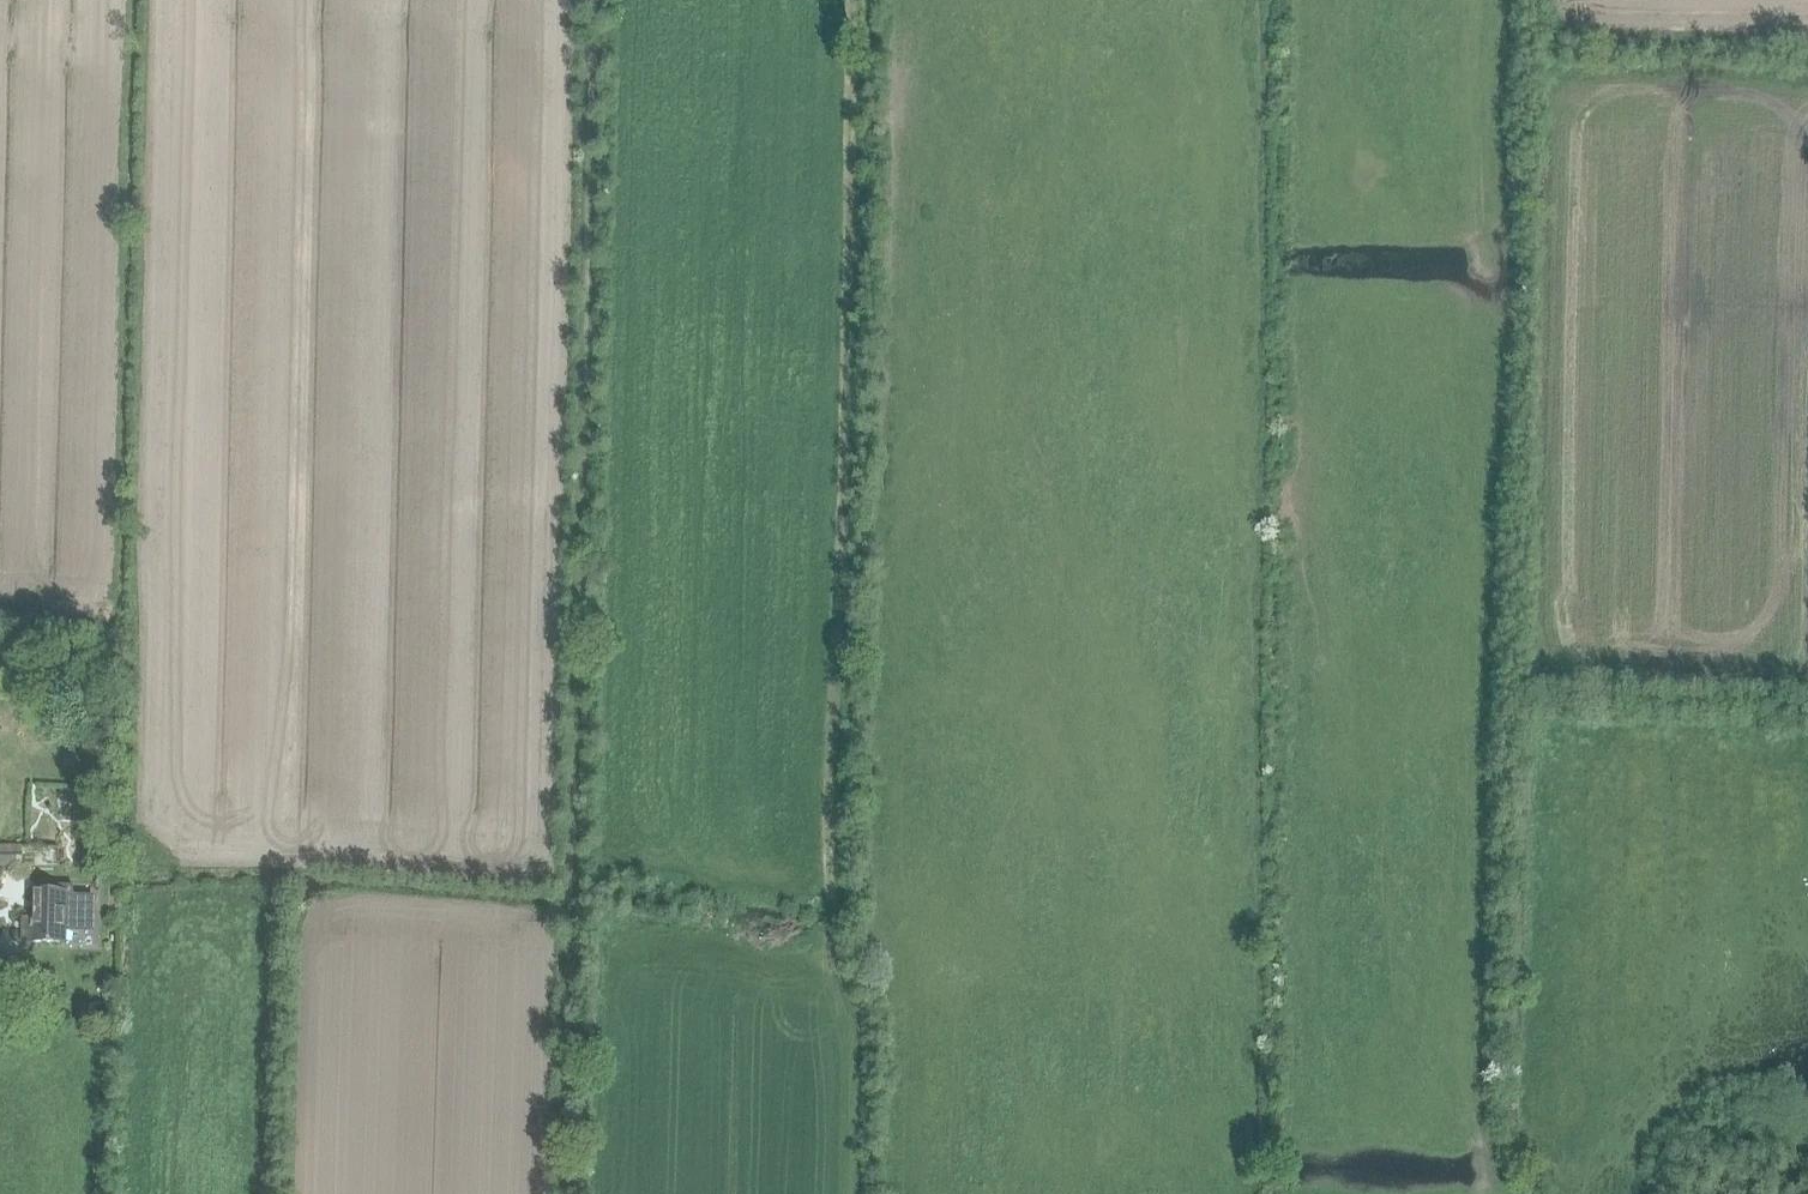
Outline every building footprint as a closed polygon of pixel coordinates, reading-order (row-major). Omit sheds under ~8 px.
[(21,865),(21,845),(0,846),(0,865),(21,865)] [(31,917),(21,917),(20,941),(59,942),(64,943),(65,931),(91,931),(92,898),(73,897),(73,887),(46,886),(46,891),(32,890),(31,917)] [(19,998),(17,950),(0,951),(0,998),(19,998)]
